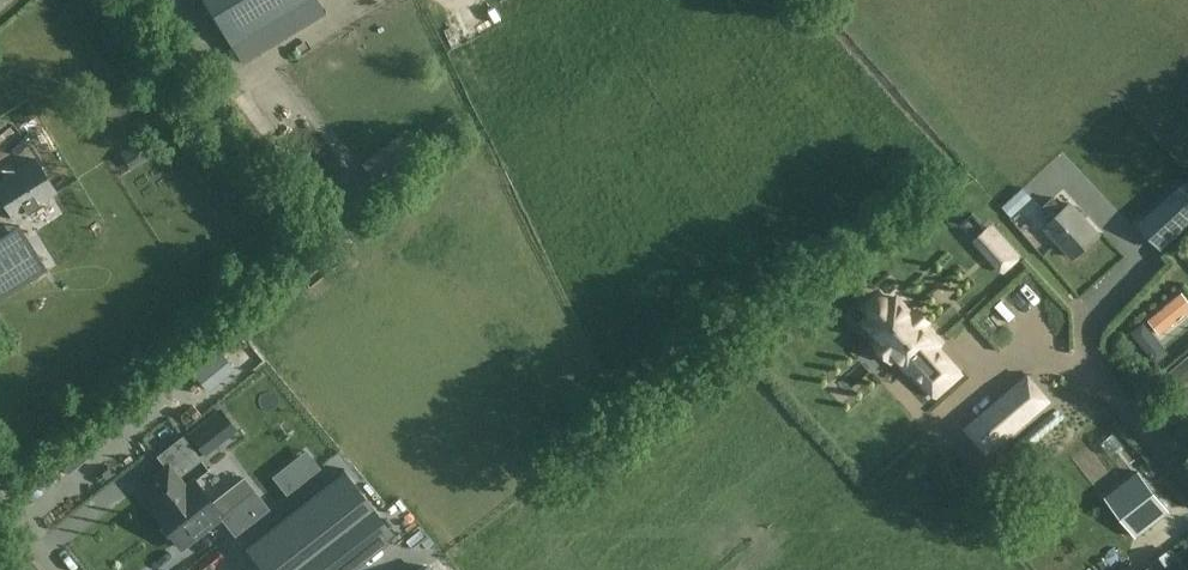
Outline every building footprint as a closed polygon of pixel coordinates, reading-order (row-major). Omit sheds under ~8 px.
[(232,45),(307,0),(205,0),(232,45)] [(365,164),(388,151),(377,132),(354,145),(365,164)] [(0,182),(0,198),(16,221),(57,194),(34,160),(0,182)] [(1011,217),(1032,198),(1023,188),(1002,207),(1011,217)] [(1177,190),(1140,224),(1161,247),(1187,222),(1187,202),(1177,190)] [(1070,204),(1064,209),(1054,198),(1039,211),(1049,223),(1044,227),(1072,259),(1098,236),(1070,204)] [(48,270),(20,225),(0,237),(0,300),(48,270)] [(1020,259),(1010,249),(997,260),(1007,271),(1020,259)] [(845,294),(818,317),(826,326),(853,304),(845,294)] [(1182,295),(1139,336),(1147,345),(1187,306),(1187,301),(1182,295)] [(898,297),(891,302),(888,299),(882,298),(876,299),(872,303),(870,309),(870,315),(873,319),(867,324),(909,370),(911,368),(936,396),(960,375),(935,347),(939,344),(922,325),(924,323),(916,314),(914,316),(898,297)] [(19,321),(11,308),(0,315),(0,326),(3,331),(19,321)] [(206,389),(233,367),(211,342),(185,364),(206,389)] [(1167,375),(1180,391),(1187,385),(1187,358),(1167,375)] [(1013,396),(1034,421),(1055,402),(1034,378),(1013,396)] [(989,459),(1010,441),(989,416),(968,435),(989,459)] [(218,445),(200,423),(186,434),(203,456),(218,445)] [(191,448),(164,468),(141,486),(158,507),(152,512),(181,549),(223,516),(234,531),(266,507),(243,478),(211,503),(193,480),(185,487),(177,477),(200,459),(191,448)] [(285,496),(308,478),(294,460),(271,478),(285,496)] [(266,569),(344,569),(393,532),(343,468),(245,544),(266,569)] [(1117,488),(1106,496),(1137,536),(1150,526),(1135,507),(1154,493),(1138,472),(1117,488)] [(365,557),(373,569),(380,569),(402,557),(392,540),(365,557)] [(1184,567),(1171,548),(1150,563),(1155,569),(1187,569),(1187,565),(1184,567)]
